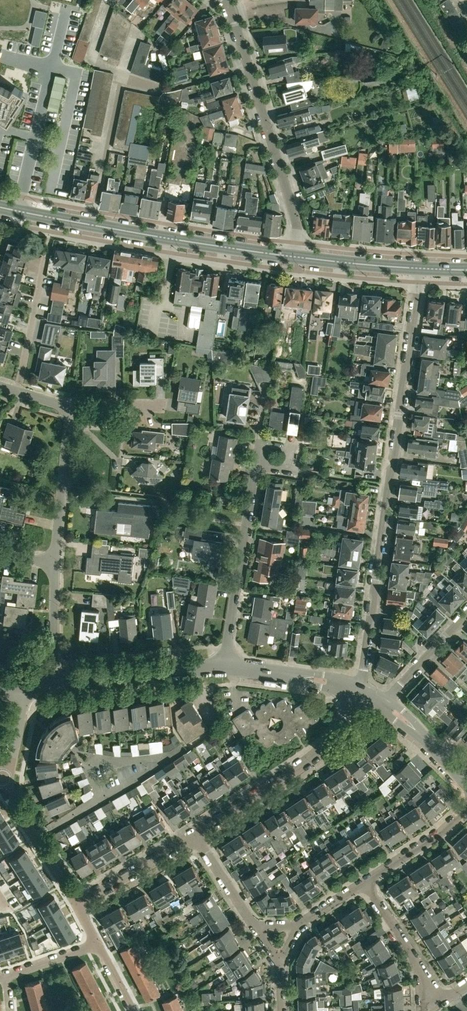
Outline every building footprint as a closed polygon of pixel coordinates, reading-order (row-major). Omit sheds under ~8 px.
[(125,8),(131,13),(139,4),(135,1),(135,0),(132,0),(125,8)] [(165,28),(187,0),(167,0),(165,2),(168,5),(167,5),(173,10),(158,30),(161,33),(165,28)] [(193,15),(198,9),(187,0),(165,28),(171,33),(178,23),(176,22),(180,17),(181,18),(181,17),(188,22),(188,21),(191,23),(195,17),(193,15)] [(310,24),(311,25),(313,26),(316,25),(317,24),(317,22),(318,9),(326,9),(326,0),(312,0),(311,8),(297,8),(297,11),(295,12),(294,14),(294,15),(295,17),(296,18),(296,21),(310,22),(310,24)] [(333,9),(343,10),(343,0),(352,0),(334,0),(333,9)] [(439,3),(442,8),(452,2),(451,0),(444,0),(439,3)] [(99,9),(101,4),(91,1),(90,6),(99,9)] [(452,2),(442,8),(446,14),(456,7),(452,2)] [(97,15),(99,9),(90,6),(88,12),(97,15)] [(456,7),(446,14),(449,19),(459,12),(456,7)] [(123,15),(116,9),(114,8),(111,17),(121,20),(123,15)] [(33,40),(32,43),(40,45),(48,11),(36,9),(33,24),(36,25),(36,27),(33,40)] [(95,20),(97,15),(88,12),(86,17),(95,20)] [(459,12),(449,19),(452,24),(462,17),(459,12)] [(214,20),(213,16),(210,17),(210,15),(205,13),(203,14),(200,18),(200,20),(197,21),(201,32),(218,27),(216,20),(214,20)] [(132,22),(127,18),(123,15),(121,20),(120,24),(130,28),(132,22)] [(93,26),(95,20),(86,17),(84,23),(93,26)] [(120,25),(120,24),(121,20),(111,17),(109,22),(120,25)] [(462,17),(452,24),(455,29),(466,22),(462,17)] [(118,30),(118,29),(120,25),(109,22),(108,27),(118,30)] [(455,29),(459,34),(466,28),(466,24),(466,22),(455,29)] [(92,31),(93,26),(84,23),(82,28),(92,31)] [(129,33),(130,28),(120,24),(120,25),(118,29),(129,33)] [(116,36),(117,35),(118,30),(108,27),(106,32),(116,36)] [(220,40),(219,36),(220,36),(218,27),(201,32),(203,41),(190,45),(192,51),(205,47),(204,45),(220,40)] [(90,36),(92,31),(82,28),(81,33),(90,36)] [(264,36),(266,51),(287,49),(287,41),(297,40),(296,29),(291,28),(285,29),(285,34),(264,36)] [(127,38),(129,33),(118,29),(118,30),(117,35),(127,38)] [(115,41),(115,40),(116,36),(106,32),(104,37),(115,41)] [(88,42),(90,36),(81,33),(79,38),(80,39),(88,42)] [(125,43),(127,38),(117,35),(116,36),(115,40),(125,43)] [(113,45),(115,41),(104,37),(103,42),(113,46),(113,45)] [(89,42),(88,42),(80,39),(78,44),(88,48),(89,42)] [(123,49),(125,43),(115,40),(115,41),(113,45),(123,49)] [(381,46),(388,49),(390,42),(384,40),(381,46)] [(139,46),(150,49),(151,44),(141,41),(139,46)] [(111,51),(113,46),(103,42),(101,47),(111,51)] [(86,53),(88,48),(78,44),(76,49),(86,53)] [(225,56),(224,52),(221,44),(204,49),(207,56),(200,58),(201,58),(185,63),(186,67),(190,65),(190,66),(225,56)] [(121,54),(123,49),(113,45),(113,46),(111,51),(121,54)] [(148,54),(150,49),(139,46),(138,51),(148,54)] [(110,56),(111,51),(101,47),(99,53),(110,56)] [(84,58),(86,53),(76,49),(74,54),(84,58)] [(120,59),(121,54),(111,51),(110,56),(120,59)] [(146,59),(148,54),(138,51),(136,56),(146,59)] [(83,63),(84,58),(74,54),(73,58),(83,63)] [(292,63),(304,59),(303,55),(292,56),(277,60),(278,62),(270,65),(273,78),(286,74),(288,82),(302,80),(299,70),(294,71),(292,63)] [(118,65),(120,59),(110,56),(108,61),(118,65)] [(145,64),(146,59),(136,56),(134,61),(139,63),(144,64),(145,64)] [(228,68),(226,60),(225,56),(190,66),(192,70),(209,65),(211,73),(228,68)] [(136,73),(139,63),(134,61),(131,71),(136,73)] [(141,75),(144,64),(139,63),(136,73),(141,75)] [(149,66),(145,64),(144,64),(141,75),(146,77),(149,66)] [(151,78),(155,68),(149,66),(146,77),(151,78)] [(156,80),(160,70),(155,68),(151,78),(156,80)] [(176,83),(187,79),(184,68),(173,72),(176,83)] [(101,80),(102,77),(103,71),(95,69),(93,79),(101,80)] [(161,82),(165,71),(160,70),(156,80),(161,82)] [(165,71),(161,82),(167,84),(170,73),(165,71)] [(387,81),(387,74),(364,77),(365,83),(387,81)] [(65,77),(56,75),(53,89),(49,102),(60,105),(66,78),(65,77)] [(233,89),(231,85),(232,85),(232,84),(232,82),(231,79),(230,77),(229,77),(210,83),(212,90),(193,96),(195,102),(224,93),(224,92),(233,89)] [(92,127),(93,122),(94,116),(95,110),(97,105),(98,99),(99,94),(100,88),(101,82),(101,80),(93,79),(91,88),(86,113),(84,126),(92,127)] [(286,89),(283,90),(286,101),(287,103),(291,102),(293,102),(294,105),(299,103),(300,107),(312,104),(313,105),(319,105),(319,101),(318,99),(316,98),(307,98),(305,90),(309,87),(311,84),(312,79),(302,80),(288,82),(290,88),(286,89)] [(417,82),(406,85),(410,100),(421,98),(417,82)] [(2,117),(9,122),(25,98),(22,95),(24,92),(15,86),(12,92),(7,89),(0,85),(0,116),(2,117)] [(179,107),(180,100),(183,88),(175,90),(168,91),(163,92),(160,96),(159,103),(179,107)] [(136,97),(137,91),(125,89),(124,95),(136,97)] [(140,104),(143,92),(137,91),(136,97),(134,103),(140,104)] [(146,105),(148,94),(143,92),(140,104),(146,105)] [(226,108),(241,104),(240,103),(241,101),(240,98),(239,98),(237,93),(207,102),(208,108),(224,103),(226,108)] [(152,107),(154,95),(148,94),(146,105),(152,107)] [(134,103),(136,97),(124,95),(123,101),(134,103)] [(159,103),(160,96),(154,95),(152,107),(158,108),(159,103)] [(134,103),(123,101),(122,106),(133,109),(134,103)] [(210,119),(227,114),(229,119),(231,125),(238,122),(237,116),(244,114),(243,113),(244,111),(243,109),(242,108),(241,104),(226,108),(208,113),(210,119)] [(329,105),(308,106),(310,113),(329,110),(329,105)] [(132,114),(133,109),(122,106),(120,112),(132,114)] [(178,108),(169,106),(168,111),(167,116),(176,118),(178,108)] [(308,106),(286,113),(278,115),(281,127),(286,125),(297,122),(312,118),(310,113),(308,106)] [(131,120),(132,114),(120,112),(119,118),(131,120)] [(208,113),(199,116),(205,127),(214,128),(215,127),(210,119),(208,113)] [(130,126),(131,120),(119,118),(118,124),(130,126)] [(295,129),(297,136),(321,129),(320,123),(308,126),(295,129)] [(129,132),(130,126),(118,124),(117,130),(129,132)] [(404,124),(398,125),(400,134),(407,133),(404,124)] [(213,138),(214,131),(214,128),(205,127),(204,137),(213,138)] [(127,138),(129,132),(117,130),(116,135),(127,138)] [(311,145),(320,142),(328,139),(325,130),(302,138),(302,140),(287,145),(291,157),(313,150),(311,145)] [(214,131),(213,138),(213,140),(222,142),(224,132),(214,131)] [(227,131),(225,143),(236,145),(238,133),(227,131)] [(399,146),(414,145),(414,137),(399,138),(399,139),(399,146)] [(443,137),(432,138),(433,146),(443,145),(443,137)] [(399,151),(399,146),(399,139),(389,143),(389,151),(399,151)] [(114,141),(113,147),(131,150),(132,144),(126,143),(114,141)] [(133,141),(132,144),(131,150),(130,155),(148,159),(150,145),(133,141)] [(325,159),(326,158),(348,152),(345,144),(322,150),(325,159)] [(341,155),(340,163),(340,164),(354,166),(355,157),(341,155)] [(301,169),(304,177),(304,178),(324,170),(321,163),(327,160),(326,158),(325,159),(316,161),(316,163),(301,169)] [(147,164),(138,163),(136,177),(144,178),(147,164)] [(247,163),(245,171),(265,174),(264,175),(268,176),(264,166),(247,163)] [(339,174),(340,164),(340,163),(330,167),(334,176),(339,174)] [(89,180),(88,180),(79,178),(80,169),(75,168),(73,178),(75,178),(72,195),(78,196),(78,198),(84,199),(84,197),(85,197),(89,180)] [(154,186),(157,171),(157,168),(152,168),(148,190),(144,190),(143,196),(140,213),(149,215),(154,186)] [(324,183),(322,178),(328,176),(325,170),(324,170),(304,178),(304,177),(304,178),(308,189),(324,183)] [(157,199),(159,187),(162,172),(157,171),(154,186),(149,215),(159,217),(162,200),(157,199)] [(89,180),(85,197),(86,198),(86,203),(94,203),(95,199),(100,174),(89,172),(88,180),(89,180)] [(109,208),(114,180),(109,179),(108,190),(103,189),(100,206),(109,208)] [(114,180),(109,208),(119,209),(122,193),(118,192),(120,181),(114,180)] [(203,199),(206,182),(197,181),(192,209),(193,209),(191,218),(200,219),(203,199)] [(338,182),(323,188),(325,194),(337,190),(338,182)] [(203,199),(200,219),(209,221),(213,196),(217,197),(219,185),(212,183),(210,194),(209,193),(208,200),(203,199)] [(121,210),(137,213),(137,212),(140,195),(141,190),(138,189),(139,187),(125,184),(124,192),(121,209),(121,210)] [(369,214),(369,205),(370,190),(366,190),(366,193),(362,236),(372,237),(374,220),(373,220),(374,215),(369,214)] [(362,236),(366,193),(361,193),(359,214),(353,213),(351,236),(362,236)] [(216,205),(213,225),(224,227),(229,195),(223,194),(222,206),(216,205)] [(387,205),(387,194),(382,194),(382,217),(377,216),(375,237),(385,238),(387,205)] [(396,218),(392,218),(392,194),(387,194),(387,205),(385,238),(395,239),(396,218)] [(229,195),(224,227),(235,228),(238,208),(232,208),(234,195),(229,195)] [(188,198),(184,197),(181,196),(180,198),(171,196),(168,216),(169,218),(175,219),(177,218),(182,219),(184,210),(186,210),(187,203),(188,198)] [(256,215),(257,205),(258,197),(252,196),(251,198),(251,204),(252,205),(248,230),(260,232),(262,216),(256,215)] [(251,204),(251,198),(246,198),(245,202),(247,204),(246,210),(239,209),(237,229),(248,230),(252,205),(251,204)] [(404,198),(398,198),(397,209),(405,209),(405,198),(404,198)] [(334,210),(335,201),(329,200),(328,210),(314,209),(313,215),(315,215),(313,231),(322,232),(321,232),(330,233),(333,211),(334,210)] [(273,206),(273,202),(269,201),(267,211),(265,211),(262,232),(271,234),(274,212),(272,212),(273,206)] [(335,201),(334,210),(335,212),(334,223),(332,234),(349,235),(351,222),(351,214),(341,213),(343,202),(335,201)] [(279,203),(277,202),(273,202),(273,206),(272,212),(274,212),(271,234),(279,235),(282,234),(283,226),(281,226),(282,214),(281,213),(279,203)] [(415,225),(416,219),(416,211),(409,210),(408,221),(399,220),(398,239),(407,240),(407,242),(417,242),(417,227),(415,225)] [(453,211),(453,245),(465,245),(465,227),(465,219),(459,219),(459,211),(453,211)] [(435,220),(427,219),(428,216),(418,215),(418,217),(418,225),(420,225),(419,242),(426,242),(426,243),(434,244),(435,220)] [(444,217),(439,216),(437,242),(441,242),(441,244),(451,245),(451,224),(451,217),(444,217)] [(4,254),(0,253),(0,259),(3,260),(2,261),(17,265),(19,259),(26,261),(29,251),(15,248),(16,245),(8,243),(4,254)] [(70,285),(70,281),(76,251),(66,250),(66,251),(57,249),(55,262),(63,263),(63,266),(68,266),(65,280),(64,284),(54,282),(53,290),(69,293),(70,285)] [(123,277),(127,251),(116,249),(111,274),(117,275),(117,276),(122,277),(123,277)] [(76,251),(70,281),(76,282),(78,268),(83,269),(86,253),(76,251)] [(135,269),(138,253),(127,251),(123,277),(128,278),(130,268),(135,269)] [(144,281),(148,255),(138,253),(135,269),(140,269),(138,280),(144,281)] [(94,291),(94,289),(100,256),(90,254),(87,270),(85,281),(88,281),(87,290),(94,291)] [(156,272),(158,266),(159,257),(148,255),(144,281),(149,282),(151,271),(156,272)] [(94,289),(99,290),(103,273),(108,274),(110,258),(100,256),(94,289)] [(2,261),(0,269),(0,277),(19,282),(22,273),(15,271),(17,265),(2,261)] [(201,320),(196,346),(212,349),(218,309),(219,309),(220,304),(220,299),(216,299),(217,293),(220,274),(211,273),(211,275),(202,274),(203,269),(204,269),(204,268),(196,267),(196,268),(197,268),(196,273),(187,271),(188,269),(179,268),(178,271),(177,272),(178,274),(177,281),(175,282),(176,283),(176,287),(174,302),(182,304),(183,299),(199,302),(199,299),(207,301),(206,307),(204,320),(201,320)] [(220,299),(220,304),(226,305),(227,301),(235,302),(236,296),(240,296),(239,303),(242,304),(246,281),(243,280),(238,279),(237,277),(232,276),(230,278),(227,294),(221,293),(220,299)] [(16,291),(19,282),(0,277),(0,293),(8,295),(9,289),(16,291)] [(106,300),(117,302),(120,283),(110,281),(106,300)] [(261,283),(248,281),(244,305),(250,306),(250,305),(257,306),(261,283)] [(270,284),(269,283),(267,301),(274,302),(274,308),(277,309),(276,316),(280,317),(282,303),(281,302),(283,285),(277,284),(275,282),(272,282),(270,284)] [(298,304),(300,287),(294,287),(293,285),(290,284),(288,286),(287,286),(284,308),(292,309),(292,304),(298,304)] [(310,311),(311,306),(313,289),(312,289),(310,287),(307,287),(305,288),(300,287),(298,304),(303,305),(303,310),(310,311)] [(67,301),(69,293),(53,290),(51,298),(53,298),(65,301),(67,301)] [(329,316),(330,308),(332,292),(331,291),(317,290),(315,309),(315,315),(320,316),(321,315),(329,316)] [(0,293),(0,310),(10,313),(13,303),(6,301),(8,295),(0,293)] [(337,313),(349,314),(349,317),(356,318),(358,297),(356,297),(356,294),(348,293),(347,296),(341,296),(340,303),(338,303),(337,313)] [(379,296),(364,294),(363,311),(360,311),(359,316),(366,316),(366,311),(379,313),(381,298),(379,298),(379,296)] [(400,314),(401,301),(394,300),(395,298),(392,298),(392,296),(385,296),(385,298),(383,298),(382,308),(389,308),(388,319),(398,320),(398,314),(400,314)] [(64,307),(65,301),(53,298),(52,305),(64,307)] [(444,301),(437,300),(436,299),(433,299),(431,299),(430,299),(427,318),(435,319),(434,327),(439,328),(438,334),(442,335),(443,334),(445,324),(441,323),(444,301)] [(462,303),(456,303),(456,302),(455,301),(451,300),(449,301),(449,302),(448,302),(446,324),(459,325),(459,328),(464,328),(466,319),(461,319),(462,303)] [(62,314),(64,307),(52,305),(51,312),(62,314)] [(0,310),(0,326),(3,327),(4,321),(7,322),(10,313),(0,310)] [(62,314),(51,312),(49,312),(47,320),(61,322),(62,314)] [(74,318),(73,322),(86,325),(88,316),(80,314),(79,319),(74,318)] [(87,325),(100,327),(102,319),(88,316),(87,325)] [(334,320),(334,322),(332,334),(339,335),(341,322),(340,321),(334,320)] [(61,325),(46,322),(45,331),(60,333),(61,325)] [(114,331),(114,343),(124,343),(124,338),(126,327),(116,323),(114,331)] [(0,326),(0,340),(2,341),(3,338),(9,339),(12,330),(3,327),(0,326)] [(397,334),(387,333),(380,332),(379,336),(366,334),(366,336),(359,335),(359,339),(378,342),(395,344),(397,334)] [(446,338),(435,337),(425,335),(424,344),(446,347),(446,342),(452,343),(453,338),(446,337),(446,338)] [(176,343),(170,342),(168,352),(175,353),(176,343)] [(394,353),(395,344),(378,342),(378,346),(365,344),(365,345),(355,344),(354,347),(394,353)] [(445,352),(446,347),(424,344),(422,352),(444,355),(443,357),(450,358),(450,353),(445,352)] [(42,370),(40,378),(49,380),(49,378),(54,379),(53,381),(63,383),(66,365),(49,362),(52,348),(42,346),(37,369),(42,370)] [(393,363),(394,353),(354,347),(354,353),(376,356),(376,360),(393,363)] [(234,352),(212,349),(213,360),(232,364),(234,352)] [(96,367),(85,367),(85,380),(92,380),(92,382),(99,382),(99,388),(114,388),(114,351),(102,351),(102,361),(97,361),(97,366),(96,366),(96,367)] [(134,371),(134,385),(149,385),(149,382),(156,382),(156,365),(164,365),(164,357),(150,357),(150,362),(141,362),(141,371),(134,371)] [(433,359),(423,358),(422,358),(421,365),(422,365),(421,374),(437,376),(439,364),(432,363),(433,359)] [(287,361),(275,359),(274,367),(286,368),(287,361)] [(299,378),(307,375),(304,367),(301,363),(294,362),(299,378)] [(249,363),(257,382),(264,380),(271,381),(273,366),(249,363)] [(372,375),(372,381),(388,383),(390,371),(375,369),(375,365),(362,363),(361,373),(372,375)] [(418,383),(417,390),(432,392),(432,393),(437,394),(437,396),(459,400),(459,399),(459,390),(447,388),(447,390),(438,389),(435,389),(437,376),(421,374),(420,383),(418,383)] [(326,377),(314,375),(311,393),(317,394),(319,385),(325,386),(326,377)] [(202,379),(181,376),(179,385),(181,386),(179,400),(186,401),(185,405),(187,405),(186,411),(199,413),(201,403),(196,402),(198,388),(200,389),(202,379)] [(365,382),(359,382),(351,380),(350,386),(360,387),(358,396),(383,399),(384,398),(385,396),(386,393),(384,392),(385,385),(365,382)] [(274,428),(286,429),(298,431),(304,387),(293,386),(289,413),(271,410),(269,425),(269,427),(274,428)] [(232,393),(228,418),(245,421),(250,388),(241,387),(240,394),(232,393)] [(416,398),(415,401),(417,403),(416,409),(432,411),(433,403),(460,407),(459,400),(437,396),(433,396),(433,398),(418,396),(418,397),(416,398)] [(371,402),(351,399),(350,403),(362,405),(361,407),(363,407),(362,414),(362,415),(380,418),(380,416),(382,416),(383,413),(381,412),(382,404),(371,403),(371,402)] [(436,430),(437,423),(438,416),(424,415),(424,416),(415,415),(414,420),(412,422),(412,425),(413,427),(413,428),(426,430),(426,431),(428,432),(427,435),(456,439),(457,433),(436,430)] [(364,420),(362,419),(353,418),(352,427),(355,427),(354,434),(378,438),(378,436),(379,436),(380,432),(379,431),(380,425),(364,423),(364,420)] [(189,433),(191,422),(174,422),(174,431),(189,433)] [(30,435),(30,434),(31,429),(17,424),(14,432),(7,429),(2,446),(24,453),(29,437),(30,437),(30,435)] [(163,442),(164,432),(147,430),(147,433),(134,431),(132,446),(144,448),(144,450),(152,451),(153,441),(163,442)] [(216,458),(213,458),(210,476),(228,479),(230,461),(234,462),(237,438),(220,435),(218,446),(216,458)] [(377,442),(367,440),(357,439),(357,437),(347,436),(346,441),(351,442),(350,450),(376,454),(377,442)] [(408,451),(418,452),(426,453),(425,455),(436,457),(438,440),(425,439),(417,438),(416,440),(410,439),(409,444),(408,445),(408,448),(408,449),(408,451)] [(458,445),(457,451),(459,451),(458,454),(466,455),(466,440),(457,439),(456,444),(458,445)] [(350,450),(347,450),(337,449),(336,454),(346,456),(350,456),(349,465),(356,466),(357,464),(370,466),(370,468),(376,469),(376,463),(374,463),(376,454),(350,450)] [(449,482),(426,479),(428,462),(419,461),(419,465),(403,463),(401,475),(422,478),(421,484),(425,485),(437,487),(448,488),(449,482)] [(162,476),(152,463),(143,462),(138,466),(139,468),(134,472),(139,480),(155,481),(162,476)] [(282,487),(282,483),(277,482),(277,481),(275,481),(275,482),(270,481),(269,485),(268,485),(265,504),(279,506),(282,487)] [(425,487),(411,485),(401,483),(399,497),(416,500),(416,499),(421,500),(422,492),(424,492),(424,493),(436,495),(437,487),(425,485),(425,487)] [(22,491),(0,486),(0,520),(12,522),(23,525),(23,523),(26,513),(15,510),(17,505),(19,505),(22,491)] [(332,505),(339,506),(340,501),(369,506),(370,494),(347,490),(346,497),(340,497),(340,496),(334,495),(334,497),(333,503),(332,505)] [(303,497),(296,496),(294,509),(302,511),(303,497)] [(425,499),(424,505),(440,507),(441,500),(435,499),(435,501),(425,499)] [(367,518),(369,506),(340,501),(339,506),(341,510),(340,514),(367,518)] [(149,536),(151,514),(159,515),(160,506),(119,502),(118,510),(97,508),(96,516),(99,516),(98,531),(149,536)] [(418,505),(411,504),(401,502),(401,504),(399,505),(399,508),(400,509),(400,514),(411,516),(410,518),(421,519),(422,505),(418,505)] [(278,511),(279,506),(265,504),(262,521),(271,523),(270,527),(282,529),(284,517),(283,517),(278,511)] [(457,512),(452,512),(451,515),(451,520),(456,521),(461,522),(463,513),(457,512)] [(367,518),(340,514),(338,513),(337,519),(349,521),(348,527),(365,530),(367,518)] [(410,520),(409,520),(399,519),(398,524),(396,525),(396,528),(397,529),(397,531),(419,534),(420,527),(421,521),(410,519),(410,520)] [(203,529),(196,528),(186,526),(185,537),(195,539),(193,556),(211,559),(210,565),(220,566),(223,542),(201,539),(203,529)] [(312,529),(301,529),(300,537),(312,538),(312,529)] [(300,532),(286,530),(285,536),(300,539),(300,532)] [(461,535),(457,532),(456,532),(453,538),(457,541),(461,535)] [(413,535),(407,534),(397,533),(397,534),(395,535),(395,538),(396,539),(395,545),(420,548),(421,544),(412,543),(413,535)] [(284,536),(283,542),(284,542),(284,544),(286,544),(286,543),(299,545),(300,539),(285,536),(284,536)] [(447,546),(448,538),(435,536),(433,544),(447,546)] [(362,539),(352,538),(345,537),(344,545),(334,543),(333,548),(360,552),(361,547),(363,546),(363,542),(362,540),(362,539)] [(284,542),(283,542),(261,539),(259,552),(262,553),(259,570),(256,569),(255,579),(267,581),(269,572),(279,574),(284,544),(284,542)] [(455,550),(459,544),(455,541),(454,540),(450,545),(455,550)] [(419,554),(420,548),(395,545),(394,551),(393,552),(393,555),(394,556),(393,558),(410,560),(411,552),(419,554)] [(152,548),(139,546),(138,558),(145,558),(144,566),(150,567),(152,548)] [(307,547),(300,546),(299,556),(307,556),(307,547)] [(333,548),(321,547),(320,551),(326,551),(326,554),(334,556),(335,554),(342,555),(341,563),(358,565),(359,564),(360,563),(361,559),(359,557),(360,552),(333,548)] [(93,551),(93,557),(88,556),(87,572),(101,574),(102,570),(118,571),(117,581),(132,582),(135,555),(93,551)] [(452,556),(446,551),(442,555),(439,559),(447,566),(454,558),(452,556)] [(299,560),(298,566),(308,568),(309,561),(299,560)] [(409,563),(403,562),(393,561),(393,562),(391,563),(391,566),(392,567),(391,573),(429,579),(432,574),(408,571),(409,563)] [(456,563),(453,567),(458,572),(451,579),(455,583),(458,580),(466,588),(466,573),(456,563)] [(357,570),(340,568),(340,566),(324,564),(323,572),(339,574),(338,580),(355,583),(356,582),(358,582),(358,576),(356,576),(357,570)] [(433,571),(438,575),(441,571),(436,567),(433,571)] [(427,583),(429,579),(391,573),(390,579),(389,580),(389,583),(390,584),(389,585),(406,588),(407,581),(427,583)] [(37,583),(13,580),(13,576),(2,575),(0,590),(18,592),(16,606),(6,605),(4,623),(24,625),(27,605),(34,606),(37,583)] [(465,596),(458,589),(445,576),(441,580),(447,585),(443,589),(458,603),(465,596)] [(197,631),(202,632),(205,614),(212,616),(217,584),(201,581),(197,603),(190,602),(186,629),(198,630),(197,631)] [(337,590),(336,598),(353,601),(353,600),(355,600),(356,593),(354,593),(355,587),(335,584),(336,582),(326,581),(325,587),(335,588),(335,590),(337,590)] [(443,589),(442,588),(439,592),(434,587),(427,595),(435,602),(438,598),(451,610),(458,603),(443,589)] [(406,590),(399,589),(389,588),(388,594),(387,594),(386,600),(387,601),(387,602),(405,605),(406,597),(419,599),(422,592),(406,590)] [(175,604),(174,590),(167,591),(169,608),(176,608),(175,604)] [(106,594),(94,593),(93,605),(108,606),(106,594)] [(274,600),(280,601),(281,596),(263,593),(262,597),(256,596),(253,613),(271,616),(274,600)] [(308,600),(297,598),(295,612),(306,613),(308,600)] [(352,604),(343,602),(326,600),(325,606),(329,607),(328,614),(333,614),(333,613),(351,616),(351,614),(352,615),(353,609),(352,609),(352,604)] [(445,615),(438,608),(434,605),(429,610),(419,601),(416,606),(436,625),(445,615)] [(427,634),(436,625),(416,606),(414,612),(424,622),(419,627),(427,634)] [(80,639),(99,641),(100,630),(94,630),(95,621),(98,622),(99,611),(83,609),(80,639)] [(153,614),(155,637),(173,635),(171,612),(153,614)] [(288,619),(271,616),(253,613),(249,639),(267,642),(268,634),(285,636),(288,619)] [(329,617),(323,616),(311,614),(310,620),(331,623),(329,633),(340,634),(340,632),(348,633),(350,621),(329,618),(329,617)] [(122,640),(137,638),(135,616),(119,618),(122,640)] [(399,620),(395,619),(385,618),(383,631),(397,633),(399,623),(405,624),(405,620),(399,619),(399,620)] [(299,645),(300,633),(292,632),(291,644),(299,645)] [(346,648),(347,640),(328,637),(328,636),(315,634),(314,642),(329,644),(328,650),(341,652),(341,654),(347,655),(348,649),(346,648)] [(402,638),(392,637),(382,635),(381,648),(390,649),(389,651),(398,653),(399,645),(402,645),(411,653),(414,650),(402,638)] [(416,643),(408,636),(404,640),(412,647),(416,643)] [(464,640),(460,644),(458,644),(456,647),(456,649),(455,649),(466,660),(466,643),(464,640)] [(444,659),(449,663),(447,666),(453,672),(458,676),(464,670),(466,673),(466,665),(452,651),(444,659)] [(399,663),(381,654),(376,666),(379,668),(378,670),(389,675),(390,673),(394,674),(399,663)] [(459,684),(446,672),(439,665),(431,674),(442,684),(446,680),(455,689),(459,684)] [(443,693),(437,688),(430,681),(429,682),(427,681),(424,684),(425,686),(422,689),(435,702),(445,710),(447,708),(438,699),(443,693)] [(460,686),(456,690),(462,696),(466,692),(460,686)] [(448,688),(444,693),(451,699),(455,694),(448,688)] [(445,710),(435,702),(422,689),(418,693),(416,693),(414,696),(414,697),(413,698),(427,711),(432,705),(441,714),(445,710)] [(458,696),(453,701),(460,707),(464,703),(458,696)] [(183,705),(176,710),(178,729),(187,743),(209,728),(201,717),(202,717),(191,699),(183,704),(183,705)] [(303,735),(304,734),(305,733),(306,733),(306,732),(306,731),(305,730),(303,726),(304,725),(305,726),(306,726),(307,726),(308,726),(309,725),(309,724),(309,723),(309,722),(310,721),(311,722),(312,722),(313,722),(317,720),(318,719),(319,719),(319,718),(319,717),(319,716),(317,713),(316,712),(315,712),(314,712),(312,714),(310,710),(311,710),(311,709),(311,708),(311,707),(308,703),(307,702),(306,702),(305,702),(304,702),(296,707),(296,708),(295,708),(295,709),(295,710),(295,711),(293,712),(291,708),(292,708),(292,707),(292,706),(292,705),(291,704),(290,704),(289,704),(288,704),(286,700),(285,699),(284,699),(283,699),(282,699),(277,703),(277,704),(277,705),(277,706),(275,707),(273,703),(273,702),(272,702),(271,702),(270,702),(269,702),(265,704),(264,704),(263,704),(262,704),(261,705),(261,706),(261,707),(257,710),(257,711),(256,711),(256,712),(256,713),(256,714),(259,717),(256,720),(249,711),(249,710),(248,710),(247,710),(246,710),(233,719),(245,737),(257,728),(259,730),(258,730),(258,731),(258,732),(258,733),(260,737),(260,738),(260,739),(260,740),(260,741),(261,741),(262,742),(263,741),(266,745),(266,746),(267,746),(268,746),(269,746),(274,743),(274,742),(274,741),(274,740),(275,739),(277,742),(278,742),(278,743),(279,743),(280,744),(281,744),(281,743),(282,743),(286,741),(287,741),(288,741),(289,741),(290,740),(291,739),(291,738),(290,738),(294,735),(295,735),(295,734),(295,733),(295,732),(296,731),(299,735),(300,735),(300,736),(301,736),(302,736),(303,735)] [(152,703),(152,706),(154,726),(155,726),(154,722),(164,721),(165,725),(173,724),(170,701),(170,704),(164,705),(164,701),(152,703)] [(154,726),(152,706),(146,707),(146,703),(134,705),(134,708),(136,728),(137,728),(137,724),(147,723),(147,727),(154,726)] [(136,728),(134,708),(128,709),(128,705),(116,706),(116,710),(118,730),(119,730),(119,726),(129,725),(129,728),(136,728)] [(118,730),(116,710),(110,711),(110,707),(98,708),(98,712),(100,731),(101,731),(101,728),(111,727),(111,730),(118,730)] [(100,731),(98,712),(93,713),(92,709),(80,710),(80,714),(82,734),(83,733),(83,730),(93,728),(93,732),(100,731)] [(82,734),(80,714),(78,714),(73,715),(72,711),(67,713),(65,714),(61,716),(59,717),(57,718),(54,720),(51,723),(54,725),(51,728),(49,725),(46,729),(44,731),(42,735),(41,738),(40,740),(39,743),(39,745),(38,748),(38,751),(37,754),(41,755),(42,760),(42,762),(61,760),(61,758),(62,756),(62,753),(63,751),(64,749),(65,747),(66,745),(68,743),(69,741),(71,740),(72,738),(74,737),(76,736),(79,735),(82,734)] [(466,729),(466,718),(466,717),(460,725),(452,735),(457,740),(466,729)] [(460,725),(454,720),(446,729),(451,735),(452,735),(460,725)] [(171,737),(173,741),(176,746),(181,743),(176,734),(171,737)] [(203,741),(208,748),(218,742),(213,734),(203,741)] [(386,754),(390,751),(393,754),(397,751),(394,747),(393,747),(384,735),(376,741),(386,754)] [(171,749),(176,746),(173,741),(169,743),(163,745),(164,751),(171,749)] [(388,770),(383,762),(389,757),(386,754),(376,741),(367,748),(377,760),(380,764),(379,765),(385,772),(388,777),(392,774),(393,772),(390,768),(388,770)] [(249,773),(240,759),(247,755),(239,742),(233,746),(235,749),(232,751),(234,754),(228,758),(232,765),(241,778),(249,773)] [(183,753),(189,762),(193,760),(197,757),(192,748),(183,753)] [(364,750),(356,757),(364,766),(366,770),(371,766),(373,770),(375,768),(385,780),(386,779),(388,777),(385,772),(379,765),(377,766),(374,763),(364,750)] [(180,768),(189,762),(183,753),(174,759),(180,768)] [(404,763),(407,761),(407,760),(406,759),(402,754),(392,762),(394,765),(397,768),(404,763)] [(228,759),(222,762),(218,755),(214,758),(219,766),(222,771),(224,770),(233,783),(241,778),(232,765),(228,758),(228,759)] [(366,770),(364,766),(356,757),(348,763),(358,776),(357,776),(360,780),(369,773),(366,770)] [(219,766),(214,758),(210,760),(215,768),(209,771),(212,777),(222,791),(230,786),(221,772),(222,771),(219,766)] [(59,771),(58,766),(57,761),(61,761),(61,760),(42,762),(38,763),(39,775),(43,774),(45,781),(64,776),(63,771),(59,771)] [(164,766),(169,774),(179,768),(173,760),(164,766)] [(402,780),(414,769),(408,762),(396,773),(397,775),(402,780)] [(344,766),(336,771),(346,787),(350,784),(354,789),(357,787),(361,793),(365,791),(360,785),(358,786),(356,783),(353,780),(344,766)] [(414,769),(402,780),(407,785),(399,793),(402,796),(410,789),(409,787),(421,776),(414,769)] [(201,776),(205,782),(214,796),(215,795),(217,797),(223,793),(221,791),(222,791),(212,777),(209,771),(201,776)] [(348,791),(346,787),(336,771),(326,778),(335,791),(339,797),(348,791)] [(159,779),(154,772),(141,780),(148,792),(154,788),(151,784),(159,779)] [(393,788),(388,783),(395,777),(392,774),(388,777),(386,779),(385,780),(379,785),(385,795),(393,788)] [(51,799),(69,791),(67,786),(63,788),(61,778),(64,777),(64,776),(45,781),(42,782),(45,794),(49,793),(51,799)] [(202,804),(210,798),(197,778),(189,783),(193,790),(202,804)] [(427,788),(423,785),(425,783),(421,778),(415,784),(421,791),(427,797),(438,809),(439,809),(440,810),(445,806),(444,805),(446,803),(434,790),(434,791),(429,785),(427,788)] [(194,809),(202,804),(193,790),(189,783),(183,787),(179,781),(175,784),(183,796),(185,795),(194,809)] [(315,787),(325,803),(328,807),(337,801),(334,796),(324,782),(315,787)] [(176,793),(170,797),(183,816),(191,811),(182,797),(183,796),(175,784),(171,786),(173,789),(176,793)] [(132,789),(135,795),(140,792),(137,786),(132,789)] [(321,806),(325,803),(315,787),(309,792),(310,793),(308,794),(317,808),(319,812),(324,809),(321,806)] [(129,798),(135,795),(132,789),(126,792),(129,798)] [(69,791),(51,799),(48,800),(53,812),(57,810),(60,816),(57,818),(58,818),(77,806),(74,801),(70,803),(66,793),(70,792),(69,791)] [(427,797),(421,791),(413,797),(417,802),(419,805),(420,804),(431,816),(438,809),(427,797)] [(170,797),(167,793),(164,795),(166,799),(164,801),(167,806),(166,808),(175,822),(183,816),(170,797)] [(302,796),(295,800),(305,816),(310,813),(312,817),(317,814),(314,810),(305,796),(303,798),(302,796)] [(107,803),(110,809),(111,810),(116,806),(113,800),(107,803)] [(296,821),(299,825),(303,823),(301,819),(305,816),(295,800),(288,805),(289,806),(288,808),(296,821)] [(105,812),(110,809),(107,803),(102,806),(105,812)] [(340,812),(345,809),(340,803),(336,806),(340,812)] [(166,827),(155,808),(153,804),(143,809),(156,832),(166,827)] [(426,820),(417,806),(409,812),(418,825),(426,820)] [(397,815),(394,810),(392,808),(388,810),(390,813),(384,817),(398,838),(406,833),(397,819),(399,818),(397,815)] [(147,838),(156,832),(143,809),(133,815),(147,838)] [(293,823),(284,810),(283,811),(282,809),(275,814),(285,829),(289,835),(294,832),(293,830),(296,827),(293,823)] [(410,831),(418,825),(409,812),(401,817),(410,831)] [(83,817),(86,823),(92,820),(89,814),(83,817)] [(278,839),(283,836),(280,832),(285,829),(275,814),(266,819),(276,834),(275,835),(278,839)] [(320,817),(324,823),(329,820),(325,814),(320,817)] [(380,843),(379,841),(380,840),(370,825),(372,824),(366,814),(361,817),(367,827),(361,830),(372,846),(373,845),(374,847),(380,843)] [(398,838),(384,817),(383,815),(380,817),(386,826),(381,829),(383,832),(380,833),(385,840),(387,839),(390,843),(398,838)] [(81,826),(86,823),(83,817),(78,820),(81,826)] [(320,817),(317,819),(325,831),(328,829),(324,823),(320,817)] [(122,828),(132,846),(142,840),(129,819),(126,821),(127,825),(122,828)] [(262,820),(253,825),(262,839),(267,846),(271,843),(269,840),(273,837),(271,833),(270,833),(262,820)] [(0,826),(0,839),(13,831),(7,822),(0,826)] [(257,843),(262,839),(253,825),(244,831),(253,845),(255,849),(259,846),(257,843)] [(372,846),(361,830),(359,828),(353,832),(349,825),(345,828),(351,837),(353,836),(362,850),(363,849),(365,850),(372,846)] [(299,829),(308,842),(311,840),(303,826),(299,829)] [(64,828),(51,835),(55,841),(67,833),(64,828)] [(122,852),(132,846),(122,828),(116,831),(114,828),(110,830),(122,852)] [(350,838),(351,837),(345,828),(341,831),(347,840),(341,844),(351,859),(358,855),(357,853),(359,852),(350,838)] [(308,842),(299,829),(295,831),(304,844),(308,842)] [(0,839),(0,845),(4,850),(19,841),(13,831),(0,839)] [(97,842),(108,860),(117,854),(105,833),(102,835),(103,839),(97,842)] [(232,839),(241,853),(246,850),(248,854),(252,851),(250,847),(249,847),(241,834),(232,839)] [(462,837),(454,844),(465,856),(466,858),(466,842),(462,837)] [(244,857),(241,853),(232,839),(223,845),(232,859),(234,863),(244,857)] [(344,864),(351,859),(341,844),(339,840),(332,844),(328,839),(325,841),(331,850),(332,849),(341,863),(343,862),(344,864)] [(329,851),(331,850),(325,841),(320,844),(324,849),(318,853),(330,873),(337,868),(336,866),(338,865),(329,851)] [(98,866),(108,860),(97,842),(88,847),(98,866)] [(283,849),(279,843),(275,846),(279,852),(283,849)] [(93,868),(83,850),(80,844),(75,847),(78,853),(73,856),(80,868),(78,869),(81,875),(93,868)] [(465,862),(462,864),(460,860),(459,860),(451,847),(442,853),(451,866),(456,863),(458,867),(462,865),(466,872),(466,864),(465,862)] [(24,849),(9,859),(15,868),(30,859),(24,849)] [(318,853),(312,857),(309,851),(304,854),(310,864),(312,863),(322,878),(330,873),(318,853)] [(252,855),(259,865),(262,862),(260,858),(256,853),(252,855)] [(446,870),(451,866),(442,853),(433,859),(442,872),(444,876),(446,875),(449,873),(446,870)] [(279,865),(286,861),(288,859),(286,856),(277,862),(279,865)] [(30,859),(15,868),(21,877),(36,868),(30,859)] [(269,865),(266,861),(266,860),(262,862),(259,865),(259,866),(257,867),(258,869),(244,878),(249,885),(267,873),(264,868),(269,865)] [(429,861),(421,867),(430,880),(434,877),(437,881),(438,880),(441,878),(438,874),(429,861)] [(319,886),(321,884),(310,867),(303,872),(298,863),(294,866),(298,872),(312,894),(320,888),(319,886)] [(248,864),(240,870),(244,876),(253,870),(248,864)] [(205,894),(200,885),(204,883),(201,878),(201,879),(193,865),(184,870),(200,897),(205,894)] [(425,884),(430,880),(421,867),(412,872),(420,886),(423,890),(427,887),(425,884)] [(36,868),(21,877),(27,887),(42,877),(36,868)] [(192,902),(200,897),(184,870),(175,876),(184,890),(187,888),(193,897),(190,898),(186,901),(188,905),(192,902)] [(298,872),(290,877),(304,899),(312,894),(298,872)] [(272,880),(268,874),(267,873),(249,885),(255,894),(268,885),(269,887),(279,880),(276,877),(272,880)] [(419,892),(417,888),(416,888),(408,875),(399,880),(408,894),(413,891),(415,895),(419,892)] [(287,876),(282,879),(290,892),(295,889),(287,876)] [(42,877),(27,887),(33,896),(48,886),(42,877)] [(445,880),(449,886),(452,890),(454,888),(454,887),(452,884),(449,878),(445,880)] [(160,884),(168,899),(173,896),(176,900),(180,897),(177,893),(169,879),(160,884)] [(408,894),(399,880),(390,886),(399,900),(401,904),(410,898),(408,894)] [(445,880),(440,884),(444,889),(449,886),(445,880)] [(168,899),(160,884),(151,890),(159,904),(161,908),(171,903),(168,899)] [(270,897),(268,893),(269,892),(267,888),(260,893),(262,896),(258,899),(264,908),(268,908),(268,912),(277,911),(276,896),(270,897)] [(440,896),(436,891),(425,898),(429,903),(434,900),(440,896)] [(152,916),(157,914),(153,907),(145,893),(136,899),(144,913),(149,910),(152,916)] [(203,911),(217,902),(211,893),(198,902),(194,904),(192,902),(188,905),(183,908),(186,912),(195,907),(196,909),(200,906),(203,911)] [(276,896),(277,911),(285,911),(285,908),(292,907),(297,904),(290,894),(288,896),(276,896)] [(54,896),(38,905),(43,915),(59,906),(54,896)] [(457,909),(463,905),(461,897),(458,898),(452,902),(457,909)] [(139,916),(144,913),(136,899),(127,903),(135,917),(134,918),(137,922),(141,920),(139,916)] [(416,926),(436,912),(432,906),(437,903),(434,900),(429,903),(425,905),(425,906),(426,907),(412,916),(413,918),(411,919),(416,926)] [(180,902),(173,906),(177,912),(183,908),(181,904),(180,902)] [(210,922),(224,913),(217,902),(203,911),(190,919),(193,923),(206,915),(210,922)] [(415,905),(414,906),(406,911),(409,916),(418,910),(415,905)] [(59,906),(43,915),(49,924),(64,915),(59,906)] [(366,909),(363,910),(360,906),(351,911),(360,925),(365,922),(368,926),(372,923),(371,922),(373,921),(366,909)] [(119,927),(119,926),(124,924),(127,928),(131,925),(129,921),(128,921),(121,907),(111,912),(119,927)] [(437,925),(438,926),(447,920),(445,916),(444,917),(440,910),(436,912),(416,926),(420,933),(422,932),(423,933),(437,925)] [(355,929),(360,925),(351,911),(342,917),(351,931),(354,935),(358,932),(355,929)] [(125,937),(119,926),(119,927),(111,912),(102,917),(110,931),(112,936),(116,943),(118,947),(128,942),(125,937)] [(214,936),(212,933),(217,931),(216,930),(230,922),(224,913),(210,922),(214,927),(210,929),(210,930),(206,934),(199,939),(202,943),(214,936)] [(64,915),(49,924),(54,933),(70,924),(64,915)] [(330,925),(339,939),(342,943),(350,937),(348,933),(347,933),(339,920),(330,925)] [(429,946),(450,933),(446,926),(450,924),(447,920),(438,926),(439,928),(425,937),(427,939),(425,940),(429,946)] [(70,924),(54,933),(60,943),(75,934),(70,924)] [(342,943),(339,939),(330,925),(321,931),(323,935),(321,936),(328,946),(329,949),(328,950),(335,960),(339,957),(333,948),(342,943)] [(143,927),(138,930),(140,935),(146,932),(143,927)] [(202,949),(208,946),(212,951),(214,950),(235,936),(229,928),(215,937),(214,936),(202,943),(199,945),(202,949)] [(134,938),(140,935),(138,930),(132,933),(134,938)] [(379,935),(376,930),(367,936),(371,941),(379,935)] [(19,932),(8,935),(14,952),(24,949),(19,932)] [(458,936),(454,939),(450,933),(429,946),(434,953),(436,953),(437,954),(451,945),(452,947),(461,940),(458,936)] [(303,950),(315,956),(319,947),(322,944),(316,934),(310,938),(308,941),(307,941),(303,950)] [(0,938),(0,942),(5,956),(14,952),(8,935),(0,938)] [(235,936),(214,950),(218,955),(210,961),(213,965),(226,957),(225,955),(239,946),(238,944),(239,943),(235,936)] [(365,944),(363,946),(359,948),(356,950),(359,955),(365,951),(368,956),(386,945),(380,937),(367,946),(365,944)] [(466,951),(466,950),(461,940),(452,947),(453,948),(439,957),(440,959),(438,960),(442,967),(466,951)] [(135,974),(148,968),(135,943),(122,950),(135,974)] [(373,963),(362,968),(364,971),(368,969),(378,964),(377,962),(391,953),(386,945),(368,956),(373,963)] [(226,972),(248,957),(244,950),(242,951),(241,949),(227,958),(226,957),(217,963),(220,967),(222,966),(226,972)] [(310,965),(315,956),(303,950),(298,958),(299,959),(298,962),(298,969),(310,968),(310,965)] [(442,967),(447,974),(449,973),(450,974),(457,970),(458,973),(466,968),(464,965),(466,963),(466,951),(442,967)] [(239,977),(238,975),(252,966),(251,965),(253,964),(248,957),(226,972),(230,978),(227,980),(230,983),(239,977)] [(343,970),(324,960),(318,971),(327,971),(343,970)] [(368,969),(364,971),(365,973),(373,970),(376,977),(398,968),(395,960),(379,965),(378,964),(368,969)] [(98,987),(91,973),(85,962),(72,968),(85,993),(98,987)] [(135,974),(142,988),(148,1000),(161,993),(148,968),(135,974)] [(386,985),(386,984),(401,978),(398,968),(376,977),(377,981),(373,982),(374,988),(386,985)] [(244,985),(263,979),(257,970),(256,971),(254,970),(240,979),(244,985)] [(327,983),(327,976),(327,971),(318,971),(315,972),(315,974),(298,975),(299,984),(321,983),(327,983)] [(351,971),(343,971),(343,982),(351,981),(351,971)] [(194,979),(188,983),(192,989),(198,985),(194,979)] [(263,979),(244,985),(245,994),(263,993),(263,992),(266,991),(266,982),(263,983),(263,979)] [(47,1008),(39,980),(25,984),(33,1010),(35,1010),(47,1008)] [(360,982),(352,985),(352,993),(363,990),(360,982)] [(316,995),(327,995),(327,989),(321,989),(321,983),(299,984),(299,994),(316,993),(316,995)] [(352,993),(351,983),(345,983),(345,986),(346,988),(343,988),(344,994),(352,993)] [(403,987),(386,988),(386,985),(374,988),(375,992),(380,992),(380,998),(381,998),(381,997),(403,996),(403,987)] [(105,1000),(98,987),(85,993),(95,1010),(111,1010),(105,1000)] [(168,1010),(183,1010),(177,995),(164,1001),(168,1010)] [(325,1006),(324,999),(327,999),(327,995),(316,995),(316,997),(300,998),(300,1008),(317,1007),(325,1006)] [(376,1010),(387,1009),(387,1007),(404,1006),(403,996),(381,997),(381,998),(382,1005),(369,1006),(369,1010),(372,1010),(373,1010),(376,1010)] [(264,1000),(247,1001),(247,998),(236,999),(236,1004),(241,1004),(241,1010),(267,1009),(266,1002),(264,1002),(264,1000)]
